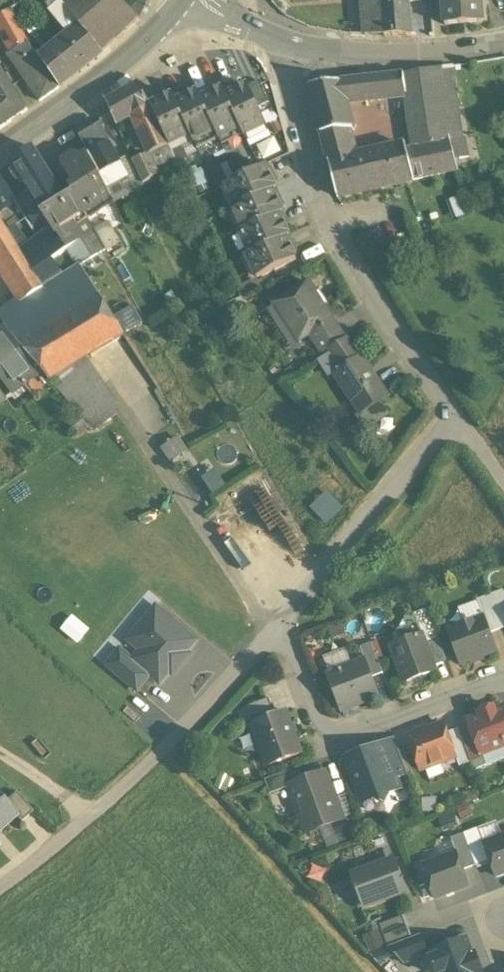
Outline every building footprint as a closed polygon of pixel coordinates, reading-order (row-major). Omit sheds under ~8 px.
[(118,0),(41,0),(50,12),(61,2),(81,27),(101,54),(138,20),(138,19),(118,0)] [(344,1),(358,0),(361,35),(372,35),(370,16),(383,15),(382,3),(382,0),(344,0),(344,1)] [(445,25),(483,23),(481,0),(444,0),(445,25)] [(387,3),(382,3),(383,15),(385,35),(412,35),(409,5),(409,1),(387,3)] [(17,67),(34,55),(21,26),(11,11),(0,18),(0,39),(17,67)] [(370,16),(372,35),(385,35),(383,15),(370,16)] [(81,27),(40,58),(59,87),(101,54),(81,27)] [(34,55),(17,67),(40,102),(58,89),(57,88),(59,87),(40,58),(37,53),(34,55)] [(453,66),(403,73),(406,94),(404,94),(412,147),(449,139),(449,140),(463,138),(453,66)] [(0,67),(0,128),(27,110),(0,67)] [(403,73),(357,79),(362,97),(362,99),(404,94),(406,94),(403,73)] [(357,79),(308,86),(320,132),(348,130),(353,129),(345,100),(362,97),(357,79)] [(258,81),(247,86),(258,108),(268,103),(258,81)] [(148,102),(139,84),(121,93),(139,127),(146,139),(161,129),(148,102)] [(247,86),(236,91),(235,87),(223,92),(240,128),(244,135),(245,135),(243,131),(263,122),(264,125),(266,125),(258,108),(247,86)] [(221,89),(211,94),(209,90),(198,95),(215,130),(218,138),(219,137),(218,134),(238,124),(239,128),(240,128),(223,92),(221,89)] [(198,95),(196,92),(186,97),(185,93),(173,99),(190,134),(193,141),(195,141),(193,137),(212,128),(214,131),(215,130),(198,95)] [(123,136),(139,127),(121,93),(104,103),(123,136)] [(171,95),(161,100),(159,96),(148,102),(161,129),(168,144),(170,144),(168,140),(188,131),(189,135),(190,134),(173,99),(171,95)] [(110,156),(95,126),(78,136),(87,153),(113,202),(115,205),(128,198),(113,170),(116,168),(110,156)] [(348,130),(320,132),(327,161),(354,155),(348,130)] [(412,147),(405,148),(414,179),(457,170),(449,140),(449,139),(412,147)] [(354,155),(327,161),(336,196),(414,179),(405,148),(404,144),(354,155)] [(46,170),(34,151),(35,151),(33,148),(9,162),(11,165),(12,165),(24,184),(46,170)] [(147,151),(133,158),(146,180),(159,172),(147,151)] [(113,202),(87,153),(78,158),(76,156),(71,154),(63,160),(61,165),(75,186),(74,192),(81,187),(96,212),(113,202)] [(268,164),(225,185),(226,186),(230,185),(239,203),(235,205),(236,206),(275,187),(269,176),(273,175),(268,164)] [(46,170),(24,184),(43,211),(63,198),(46,170)] [(4,186),(0,189),(0,201),(3,205),(0,207),(0,209),(1,211),(0,211),(0,219),(16,244),(24,239),(8,214),(18,208),(4,186)] [(96,212),(81,187),(74,192),(72,193),(86,218),(96,212)] [(236,206),(232,209),(233,210),(236,208),(245,227),(242,228),(243,230),(282,211),(277,200),(280,198),(275,187),(236,206)] [(80,239),(91,257),(104,250),(92,230),(80,208),(68,195),(67,196),(76,210),(69,216),(84,237),(80,239)] [(63,198),(43,211),(52,225),(51,226),(52,227),(48,229),(53,237),(57,235),(66,248),(80,239),(84,237),(69,216),(76,210),(67,196),(63,198)] [(243,230),(239,232),(240,233),(243,232),(252,250),(249,252),(250,253),(289,234),(283,223),(287,221),(282,211),(243,230)] [(26,296),(11,307),(0,314),(0,326),(1,327),(8,338),(55,306),(42,286),(16,244),(0,219),(0,254),(26,296)] [(92,230),(104,250),(119,242),(107,222),(92,230)] [(45,250),(51,259),(66,248),(57,235),(53,237),(48,229),(37,237),(38,238),(45,250)] [(250,253),(246,256),(246,257),(250,255),(259,274),(256,276),(257,278),(296,258),(290,247),(294,245),(289,234),(250,253)] [(28,244),(24,239),(16,244),(42,286),(54,278),(44,263),(39,254),(45,250),(38,238),(28,244)] [(51,259),(44,263),(54,278),(78,264),(78,265),(91,257),(80,239),(66,248),(51,259)] [(8,338),(41,376),(77,418),(101,402),(111,417),(116,414),(81,363),(124,337),(78,265),(78,264),(54,278),(42,286),(55,306),(8,338)] [(308,283),(274,305),(299,343),(316,331),(333,320),(308,283)] [(135,304),(123,311),(133,327),(144,321),(135,304)] [(346,340),(333,320),(316,331),(318,335),(313,338),(324,354),(329,351),(346,340)] [(0,327),(0,381),(13,397),(41,376),(8,338),(1,327),(0,327)] [(359,358),(347,339),(346,340),(329,351),(342,370),(359,358)] [(342,370),(329,351),(324,354),(315,360),(328,379),(335,375),(342,370)] [(386,399),(359,358),(342,370),(335,375),(361,415),(381,402),(386,399)] [(13,397),(0,381),(0,407),(13,397)] [(101,402),(77,418),(89,432),(111,417),(101,402)] [(391,417),(381,402),(361,415),(355,419),(365,434),(391,417)] [(179,437),(161,450),(171,465),(190,452),(179,437)] [(331,523),(347,507),(331,490),(314,507),(331,523)] [(503,592),(490,597),(503,629),(503,594),(503,592)] [(490,597),(477,602),(483,619),(489,634),(503,629),(490,597)] [(196,642),(156,608),(132,637),(144,647),(132,661),(150,677),(160,685),(173,668),(173,666),(180,658),(183,658),(196,642)] [(90,629),(73,615),(62,629),(79,643),(90,629)] [(430,619),(417,624),(422,636),(426,646),(439,641),(430,619)] [(483,619),(449,632),(461,665),(496,652),(489,634),(483,619)] [(337,640),(349,635),(345,623),(333,628),(337,640)] [(426,646),(422,636),(392,647),(405,684),(435,673),(426,646)] [(372,645),(361,649),(365,662),(372,679),(383,675),(372,645)] [(120,652),(107,666),(138,692),(150,677),(120,652)] [(372,679),(365,662),(328,676),(341,712),(379,698),(372,679)] [(269,700),(246,708),(250,719),(273,711),(269,700)] [(495,712),(494,709),(492,710),(493,713),(482,717),(481,714),(479,715),(480,718),(469,722),(470,726),(481,756),(482,755),(481,752),(491,748),(493,751),(503,747),(503,709),(495,712)] [(300,755),(285,713),(252,725),(258,740),(256,741),(260,753),(263,752),(268,767),(300,755)] [(444,725),(408,738),(420,772),(456,758),(447,734),(444,725)] [(470,726),(459,730),(472,764),(484,759),(482,755),(481,756),(470,726)] [(459,730),(447,734),(456,758),(460,768),(472,764),(459,730)] [(407,775),(395,741),(384,745),(396,779),(407,775)] [(396,779),(384,745),(346,759),(363,804),(375,800),(384,804),(389,795),(400,790),(396,779)] [(299,769),(265,781),(270,796),(286,790),(286,788),(304,782),(299,769)] [(326,774),(304,782),(286,788),(286,790),(303,835),(343,820),(326,774)] [(34,813),(16,793),(3,804),(15,818),(21,825),(34,813)] [(15,818),(3,804),(0,801),(0,831),(15,818)] [(444,817),(448,837),(464,834),(460,813),(444,817)] [(352,822),(332,829),(339,846),(358,838),(352,822)] [(478,830),(464,835),(476,867),(477,869),(491,863),(484,845),(478,830)] [(464,835),(451,840),(456,854),(463,872),(476,867),(464,835)] [(484,845),(491,863),(496,878),(503,875),(503,837),(484,845)] [(456,854),(422,867),(435,900),(469,887),(463,872),(456,854)] [(393,862),(353,876),(365,908),(405,893),(393,862)] [(404,917),(379,926),(388,949),(412,939),(404,917)] [(412,939),(388,949),(403,964),(428,955),(421,936),(412,939)] [(432,954),(433,958),(429,960),(425,967),(427,971),(481,971),(476,958),(472,956),(466,941),(432,954)]
